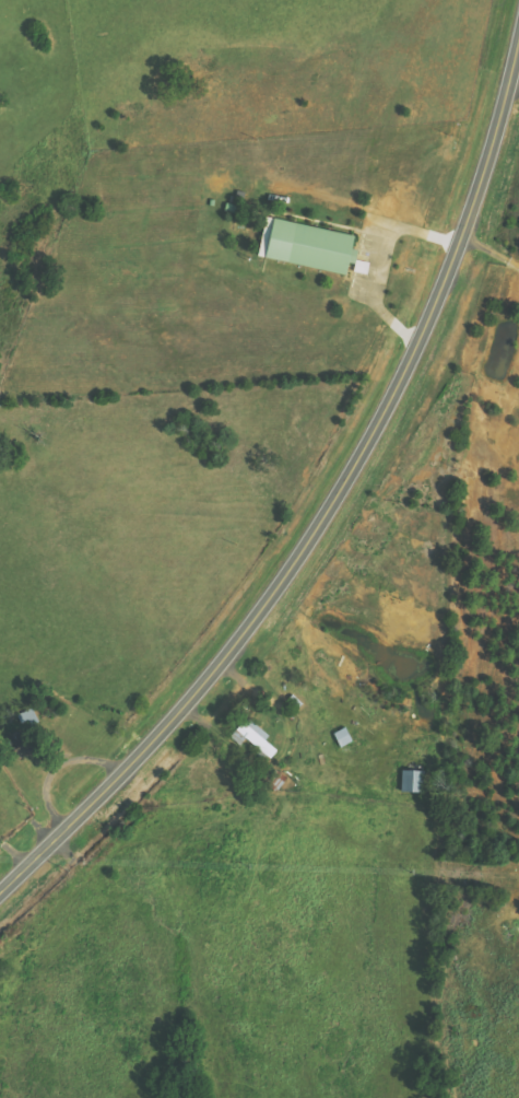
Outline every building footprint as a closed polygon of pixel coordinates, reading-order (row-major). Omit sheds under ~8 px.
[(346,274),(348,262),(355,263),(357,251),(352,250),(354,235),(265,218),(263,231),(268,232),(264,252),(262,252),(261,259),(346,274)] [(270,759),(277,750),(265,740),(269,736),(247,717),(230,737),(239,745),(245,738),(270,759)] [(340,747),(352,742),(345,727),(333,733),(340,747)] [(401,792),(422,792),(423,771),(401,770),(401,792)]
